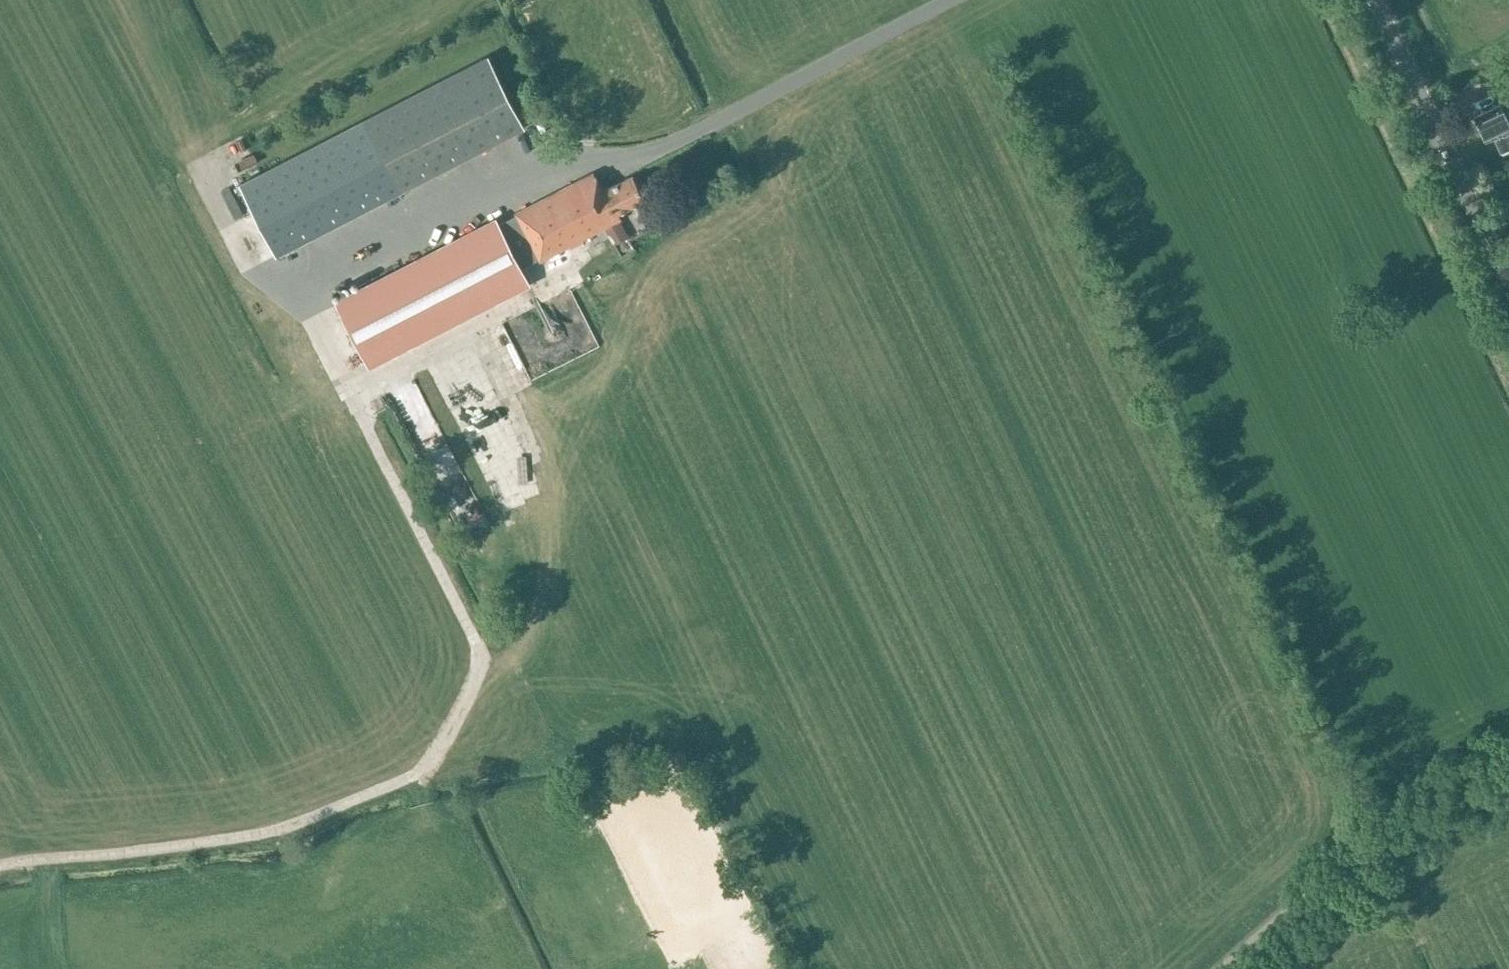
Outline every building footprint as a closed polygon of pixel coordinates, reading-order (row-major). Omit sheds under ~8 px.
[(489,55),(240,184),(277,255),(525,127),(489,55)] [(1503,153),(1508,150),(1508,88),(1497,94),(1502,106),(1476,119),(1488,142),(1496,138),(1503,153)] [(602,191),(594,175),(517,214),(518,216),(501,224),(500,223),(339,305),(369,364),(530,282),(523,269),(541,260),(541,261),(622,220),(618,214),(644,200),(632,176),(602,191)]
